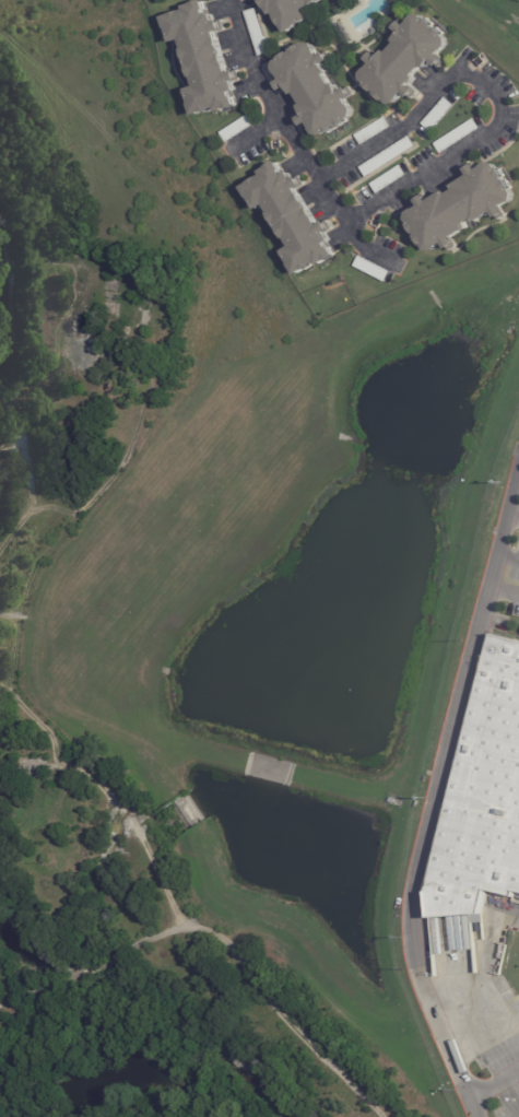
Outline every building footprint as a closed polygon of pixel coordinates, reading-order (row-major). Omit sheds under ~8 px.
[(263,1),(265,0),(332,0),(317,9),(316,8),(308,13),(314,22),(300,30),(302,31),(291,36),(279,16),(274,17),(271,11),(270,11),(263,1)] [(208,2),(211,11),(209,12),(211,16),(216,14),(219,23),(223,22),(226,32),(220,34),(222,40),(223,39),(232,68),(231,69),(233,74),(239,72),(243,82),(238,84),(240,92),(235,94),(237,98),(238,98),(241,107),(240,108),(240,109),(231,113),(231,111),(222,114),(221,111),(199,118),(194,106),(196,106),(191,92),(200,89),(186,42),(176,45),(172,31),(170,31),(166,19),(189,11),(188,8),(197,5),(197,4),(207,1),(207,2),(208,2)] [(270,49),(271,54),(260,57),(246,12),(257,9),(270,49)] [(446,63),(441,69),(435,64),(429,71),(426,68),(417,79),(421,81),(414,89),(420,93),(413,101),(408,96),(404,101),(404,102),(400,106),(393,106),(389,103),(388,104),(380,96),(381,95),(379,94),(378,94),(370,87),(371,86),(366,82),(366,77),(370,71),(375,66),(370,62),(376,55),(382,60),(388,52),(391,56),(400,45),(398,44),(403,35),(398,31),(404,23),(409,27),(417,17),(424,16),(428,21),(429,20),(438,26),(437,28),(439,30),(448,36),(447,37),(451,40),(451,47),(443,58),(447,62),(446,63)] [(317,45),(320,49),(319,50),(322,56),(329,52),(334,60),(328,63),(333,72),(329,74),(337,85),(340,83),(344,92),(352,87),(356,95),(350,99),(354,106),(355,105),(358,110),(356,117),(352,120),(353,121),(343,127),(343,126),(340,128),(341,129),(331,134),(331,133),(327,137),(320,136),(314,122),(307,127),(306,125),(303,127),(298,119),(308,114),(304,106),(307,105),(300,94),(297,96),(292,87),(285,92),(280,82),(285,79),(283,73),(282,74),(278,68),(280,61),(284,59),(283,58),(293,51),(294,54),(296,51),(295,50),(305,44),(306,46),(310,43),(317,45)] [(455,106),(432,132),(423,125),(446,98),(455,106)] [(257,124),(257,125),(228,143),(222,133),(251,115),(257,124)] [(387,118),(392,128),(363,146),(356,137),(387,118)] [(475,119),(482,129),(443,154),(436,144),(475,119)] [(367,177),(362,168),(411,137),(417,146),(368,178),(367,177)] [(281,163),(286,171),(285,172),(287,176),(292,173),(297,180),(302,178),(307,187),(300,190),(304,197),(306,196),(321,221),(320,222),(323,227),(330,223),(335,232),(331,234),(335,242),(331,245),(333,249),(334,248),(340,258),(323,268),(321,264),(302,277),(295,267),(296,267),(287,254),(295,248),(291,240),(290,242),(274,215),(269,207),(261,211),(253,199),(253,200),(246,188),(266,176),(264,173),(271,168),(280,163),(281,163)] [(421,201),(427,197),(432,203),(448,191),(451,196),(458,190),(456,188),(473,176),(469,171),(476,166),(481,172),(492,163),(498,165),(500,169),(502,168),(508,178),(507,179),(508,181),(509,180),(516,189),(514,190),(517,196),(515,202),(504,210),(507,214),(500,219),(496,213),(479,225),(476,221),(469,225),(471,228),(455,240),(458,246),(451,250),(447,245),(436,254),(429,251),(426,246),(425,247),(420,238),(421,237),(412,225),(413,225),(410,221),(411,214),(417,210),(417,211),(424,207),(420,202),(421,201)] [(402,166),(409,176),(378,195),(371,185),(402,166)] [(361,257),(391,272),(387,283),(355,267),(361,257)] [(498,636),(518,641),(518,900),(493,892),(486,917),(435,921),(433,895),(432,894),(497,636),(498,636)]
